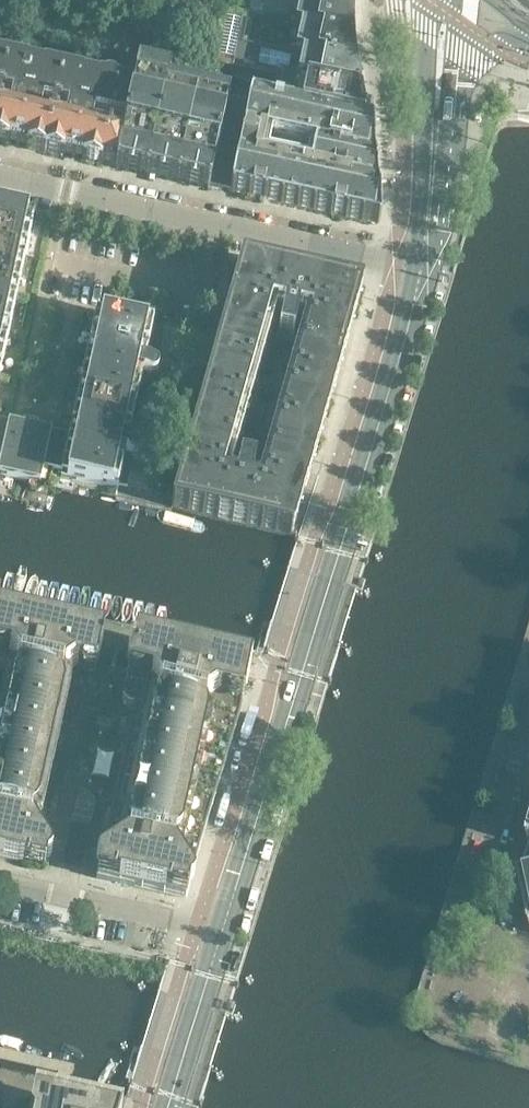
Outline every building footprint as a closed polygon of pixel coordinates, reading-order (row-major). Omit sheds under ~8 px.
[(262,1),(256,0),(250,0),(247,15),(255,17),(259,18),(262,1)] [(303,2),(305,2),(350,12),(350,10),(352,9),(353,0),(303,0),(303,2)] [(352,26),(352,16),(350,15),(350,12),(305,2),(300,27),(306,29),(350,38),(350,27),(352,26)] [(352,69),(352,66),(301,54),(249,43),(255,17),(247,15),(219,9),(207,64),(305,85),(302,100),(288,96),(285,107),(365,125),(367,117),(361,115),(358,96),(355,81),(357,79),(355,70),(352,69)] [(350,52),(350,45),(350,38),(306,29),(301,54),(352,66),(352,64),(354,63),(353,53),(350,52)] [(35,67),(8,61),(0,95),(12,98),(10,109),(0,107),(0,141),(18,145),(35,67)] [(40,116),(42,104),(55,107),(62,73),(35,67),(18,145),(27,147),(27,148),(45,152),(52,118),(40,116)] [(209,188),(229,100),(229,98),(166,85),(169,75),(137,68),(132,88),(125,121),(122,133),(115,168),(209,188)] [(73,157),(90,79),(62,73),(55,107),(68,110),(65,121),(52,118),(45,152),(63,156),(64,155),(73,157)] [(115,168),(122,133),(92,127),(94,114),(125,121),(132,88),(90,79),(73,157),(82,159),(82,160),(101,164),(115,168)] [(379,223),(378,213),(379,213),(377,198),(376,190),(372,150),(373,150),(371,136),(370,125),(365,125),(285,107),(250,100),(249,104),(229,100),(209,188),(377,224),(379,223)] [(16,298),(34,216),(0,209),(0,295),(16,298)] [(241,262),(172,506),(291,533),(291,532),(292,533),(361,288),(242,262),(242,263),(241,262)] [(9,330),(16,298),(0,295),(0,373),(9,330)] [(145,362),(148,349),(153,326),(96,314),(78,396),(135,408),(142,374),(151,376),(153,376),(155,376),(156,375),(157,374),(158,372),(158,370),(158,369),(158,368),(157,366),(156,365),(155,364),(154,364),(145,362)] [(294,336),(297,319),(282,316),(279,333),(294,336)] [(128,442),(130,429),(135,408),(78,396),(69,436),(62,471),(60,478),(117,490),(125,454),(134,456),(135,456),(136,456),(138,456),(139,454),(140,454),(140,453),(141,451),(141,449),(141,448),(140,448),(140,446),(138,445),(137,444),(128,442)] [(9,422),(0,421),(0,457),(1,457),(9,422)] [(30,427),(9,422),(1,457),(0,462),(0,474),(19,478),(30,427)] [(43,467),(51,432),(30,427),(19,478),(40,483),(43,467)] [(62,471),(69,436),(51,432),(43,467),(62,471)] [(252,479),(255,462),(240,458),(237,476),(252,479)] [(52,739),(52,735),(52,731),(51,727),(51,722),(54,721),(55,719),(56,718),(56,717),(57,715),(57,713),(57,711),(57,709),(57,708),(55,705),(56,701),(59,698),(60,697),(61,695),(61,694),(62,693),(62,692),(62,690),(62,688),(62,686),(61,685),(60,683),(61,680),(50,678),(52,669),(58,670),(57,673),(64,675),(81,663),(97,667),(98,662),(103,638),(0,615),(0,645),(7,647),(18,664),(25,666),(25,663),(31,664),(29,673),(18,671),(17,674),(15,676),(13,679),(12,683),(12,687),(14,691),(13,695),(9,699),(8,701),(8,702),(7,703),(7,705),(7,706),(7,709),(7,710),(8,712),(9,713),(8,717),(6,719),(4,721),(3,723),(3,724),(2,725),(2,726),(2,728),(2,730),(2,731),(4,735),(3,739),(2,740),(1,741),(0,742),(0,806),(0,807),(0,857),(45,867),(46,859),(47,859),(49,857),(50,856),(51,854),(51,853),(51,852),(51,851),(51,849),(50,848),(32,819),(25,817),(24,820),(19,819),(21,810),(32,812),(32,810),(34,809),(35,807),(37,805),(37,803),(38,802),(38,800),(38,797),(38,795),(36,792),(37,788),(40,785),(41,784),(42,782),(43,780),(43,779),(43,778),(43,776),(43,774),(42,773),(41,770),(42,766),(44,764),(46,762),(47,761),(47,760),(47,759),(48,757),(48,755),(48,754),(48,753),(47,751),(47,750),(46,748),(47,744),(50,742),(52,739)] [(190,880),(239,720),(240,713),(239,713),(246,684),(249,670),(134,644),(131,656),(129,656),(128,656),(127,657),(126,658),(127,659),(127,660),(128,660),(130,661),(123,695),(122,697),(122,699),(123,700),(123,701),(124,703),(125,705),(126,706),(129,707),(130,707),(133,708),(104,840),(120,844),(118,853),(102,849),(96,878),(186,898),(190,880)] [(521,881),(528,920),(528,880),(521,881)] [(442,944),(446,930),(440,928),(436,942),(442,944)] [(33,1097),(31,1107),(82,1107),(33,1097)]
